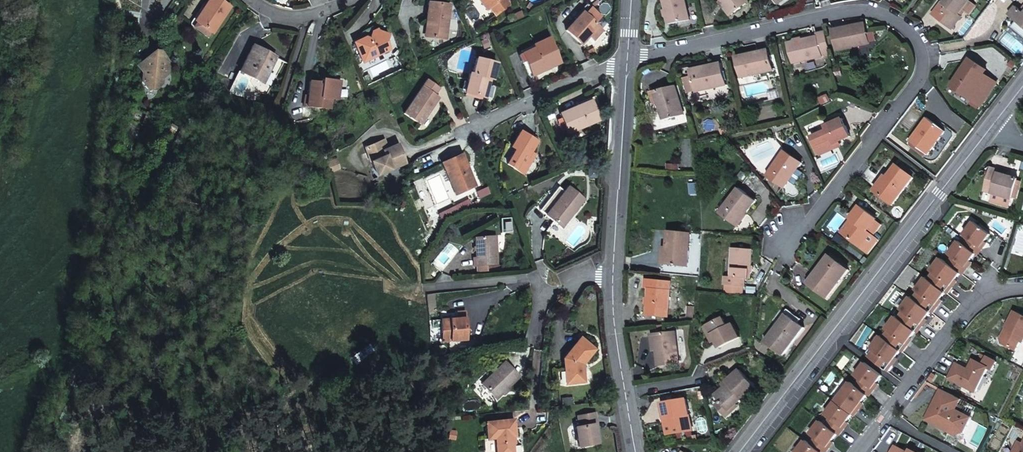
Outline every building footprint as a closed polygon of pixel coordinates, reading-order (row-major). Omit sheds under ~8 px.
[(211,33),(229,7),(219,0),(209,0),(195,21),(211,33)] [(487,10),(490,8),(483,0),(478,0),(487,10)] [(505,0),(499,0),(490,8),(495,15),(508,3),(505,0)] [(690,19),(686,0),(664,0),(666,11),(668,11),(669,14),(667,16),(669,24),(690,19)] [(721,0),(719,2),(717,3),(727,17),(731,14),(721,0)] [(719,2),(721,0),(731,14),(748,1),(747,0),(718,0),(719,2)] [(946,2),(944,1),(934,14),(952,29),(963,15),(960,13),(962,10),(969,2),(967,0),(947,0),(946,2)] [(974,5),(969,2),(962,10),(967,14),(974,5)] [(428,4),(427,21),(430,21),(429,37),(446,38),(449,5),(428,4)] [(1017,21),(1022,26),(1022,7),(1020,11),(1015,7),(1009,14),(1017,21)] [(582,44),(588,36),(597,26),(582,13),(567,30),(582,44)] [(208,38),(211,33),(195,21),(191,26),(208,38)] [(1017,21),(1011,27),(1022,37),(1022,26),(1017,21)] [(869,44),(865,23),(833,30),(837,50),(869,44)] [(597,26),(588,36),(591,38),(599,29),(597,26)] [(370,38),(367,37),(353,43),(362,63),(390,50),(386,42),(389,35),(376,30),(374,36),(370,38)] [(793,63),(831,55),(826,31),(816,33),(817,36),(802,40),(802,42),(797,43),(795,41),(788,43),(793,63)] [(535,48),(526,52),(529,60),(527,62),(533,76),(562,63),(550,37),(534,45),(535,48)] [(239,72),(259,82),(263,73),(266,75),(275,57),(252,46),(239,72)] [(760,72),(772,69),(768,50),(737,57),(741,77),(761,73),(760,72)] [(141,74),(141,83),(145,88),(154,90),(161,84),(161,78),(167,74),(168,62),(159,52),(153,51),(135,66),(141,74)] [(477,59),(472,74),(469,74),(464,93),(484,97),(489,80),(492,80),(496,64),(477,59)] [(958,78),(952,86),(969,97),(970,96),(972,97),(973,100),(982,106),(997,84),(984,75),(981,72),(984,68),(971,59),(966,67),(968,68),(961,78),(958,78)] [(721,63),(706,67),(707,69),(691,73),(696,91),(726,85),(721,63)] [(331,82),(332,80),(320,79),(320,82),(308,81),(307,96),(304,95),(303,106),(330,108),(330,99),(337,99),(338,88),(336,88),(331,82)] [(427,81),(405,114),(419,124),(427,114),(428,115),(439,99),(434,96),(439,89),(427,81)] [(659,104),(663,119),(683,115),(676,86),(652,92),(654,101),(659,104)] [(577,104),(578,105),(579,108),(591,103),(594,111),(600,108),(594,96),(577,104)] [(579,108),(578,105),(558,113),(561,120),(557,121),(562,130),(565,129),(567,134),(599,120),(594,111),(591,103),(579,108)] [(821,156),(833,150),(831,146),(839,142),(850,137),(843,118),(826,126),(828,130),(813,137),(821,156)] [(928,154),(946,132),(928,118),(911,141),(928,154)] [(523,173),(530,162),(526,159),(530,152),(536,142),(519,132),(511,147),(515,150),(507,164),(523,173)] [(831,146),(833,150),(841,146),(839,142),(831,146)] [(377,176),(405,163),(397,145),(383,151),(380,143),(365,149),(377,176)] [(785,188),(802,163),(785,151),(768,175),(785,188)] [(526,159),(530,162),(535,154),(530,152),(526,159)] [(441,164),(451,185),(458,181),(463,192),(476,186),(462,155),(441,164)] [(897,165),(888,177),(890,178),(878,193),(893,204),(914,177),(897,165)] [(1000,173),(1000,171),(991,168),(984,191),(994,193),(991,202),(1010,207),(1018,179),(1008,176),(1000,173)] [(890,178),(888,177),(885,175),(874,190),(878,193),(890,178)] [(458,181),(451,185),(456,195),(463,192),(458,181)] [(562,228),(583,200),(566,188),(564,191),(558,187),(545,203),(551,208),(545,215),(562,228)] [(746,214),(756,201),(739,188),(720,212),(737,225),(742,219),(741,216),(744,213),(746,214)] [(545,215),(551,208),(545,203),(539,210),(545,215)] [(853,221),(843,234),(860,247),(868,254),(879,240),(873,236),(881,225),(876,220),(877,219),(860,206),(850,219),(853,221)] [(840,232),(843,234),(853,221),(850,219),(840,232)] [(969,238),(964,244),(976,254),(978,255),(983,248),(981,247),(986,241),(991,234),(974,221),(964,235),(969,238)] [(690,234),(669,232),(667,248),(669,248),(668,264),(687,266),(690,234)] [(475,239),(477,258),(473,258),(474,265),(498,263),(495,237),(475,239)] [(970,261),(976,254),(964,244),(959,241),(949,254),(953,257),(948,263),(961,273),(963,275),(968,268),(966,266),(970,261)] [(728,285),(743,286),(745,286),(745,278),(750,279),(751,272),(749,270),(749,267),(751,267),(753,249),(733,248),(730,277),(726,276),(725,285),(728,285)] [(830,256),(817,273),(815,274),(818,277),(811,285),(828,297),(849,270),(830,256)] [(934,273),(929,279),(946,292),(948,294),(953,287),(951,286),(961,273),(948,263),(941,258),(931,271),(934,273)] [(815,274),(817,273),(814,271),(805,282),(811,286),(811,285),(818,277),(815,274)] [(919,292),(914,299),(931,312),(933,313),(938,307),(936,305),(946,292),(929,279),(926,277),(916,290),(919,292)] [(645,315),(667,317),(671,282),(646,279),(645,288),(648,288),(647,299),(649,299),(649,303),(647,303),(645,315)] [(728,285),(727,292),(742,294),(743,286),(728,285)] [(916,331),(918,333),(923,326),(921,325),(931,312),(914,299),(911,297),(901,310),(904,312),(899,318),(916,331)] [(696,321),(697,307),(688,307),(688,321),(696,321)] [(789,317),(798,323),(801,320),(788,310),(777,324),(778,325),(781,327),(789,317)] [(1017,351),(1022,338),(1022,315),(1015,311),(1000,339),(1001,343),(1017,351)] [(456,313),(457,320),(441,322),(442,343),(466,341),(465,312),(456,313)] [(889,331),(884,338),(901,351),(903,352),(908,345),(906,344),(916,331),(899,318),(896,316),(886,329),(889,331)] [(803,327),(798,323),(789,317),(781,327),(778,325),(766,341),(783,354),(803,327)] [(704,327),(709,336),(713,334),(716,340),(719,347),(739,337),(733,325),(727,327),(722,318),(704,327)] [(676,332),(658,333),(659,349),(658,349),(659,365),(679,363),(676,332)] [(874,351),(869,357),(888,372),(894,365),(892,364),(901,351),(884,338),(881,335),(871,349),(874,351)] [(594,350),(581,339),(564,360),(566,384),(584,382),(583,371),(581,370),(581,367),(594,350)] [(957,364),(949,379),(977,392),(989,367),(974,360),(971,366),(973,367),(971,371),(957,364)] [(861,379),(856,385),(868,395),(870,396),(875,390),(873,388),(877,382),(883,375),(866,362),(856,376),(861,379)] [(506,390),(518,377),(503,363),(482,384),(496,400),(501,395),(501,390),(504,388),(506,390)] [(716,395),(720,401),(729,411),(737,404),(742,399),(744,401),(757,389),(740,370),(726,382),(728,384),(716,395)] [(846,399),(841,405),(853,414),(855,416),(860,409),(858,407),(862,402),(868,395),(856,385),(851,382),(841,395),(846,399)] [(962,399),(941,389),(926,419),(943,428),(944,427),(947,428),(946,430),(956,435),(965,432),(972,417),(956,409),(962,399)] [(663,403),(665,418),(668,417),(669,423),(666,424),(668,434),(691,430),(686,398),(663,403)] [(729,411),(720,401),(716,405),(727,417),(739,406),(737,404),(729,411)] [(831,418),(826,424),(838,434),(840,435),(845,428),(843,427),(848,421),(853,414),(841,405),(836,401),(826,414),(831,418)] [(593,425),(596,424),(594,413),(577,416),(579,427),(575,428),(579,447),(597,443),(593,425)] [(514,420),(485,423),(486,440),(495,439),(496,451),(514,451),(513,443),(511,443),(511,438),(515,437),(514,420)] [(811,444),(822,451),(827,451),(830,448),(828,446),(833,441),(838,434),(826,424),(821,421),(811,434),(816,438),(811,444)] [(811,444),(806,440),(797,451),(822,451),(811,444)] [(1022,444),(1018,442),(1013,451),(1022,451),(1022,444)]
